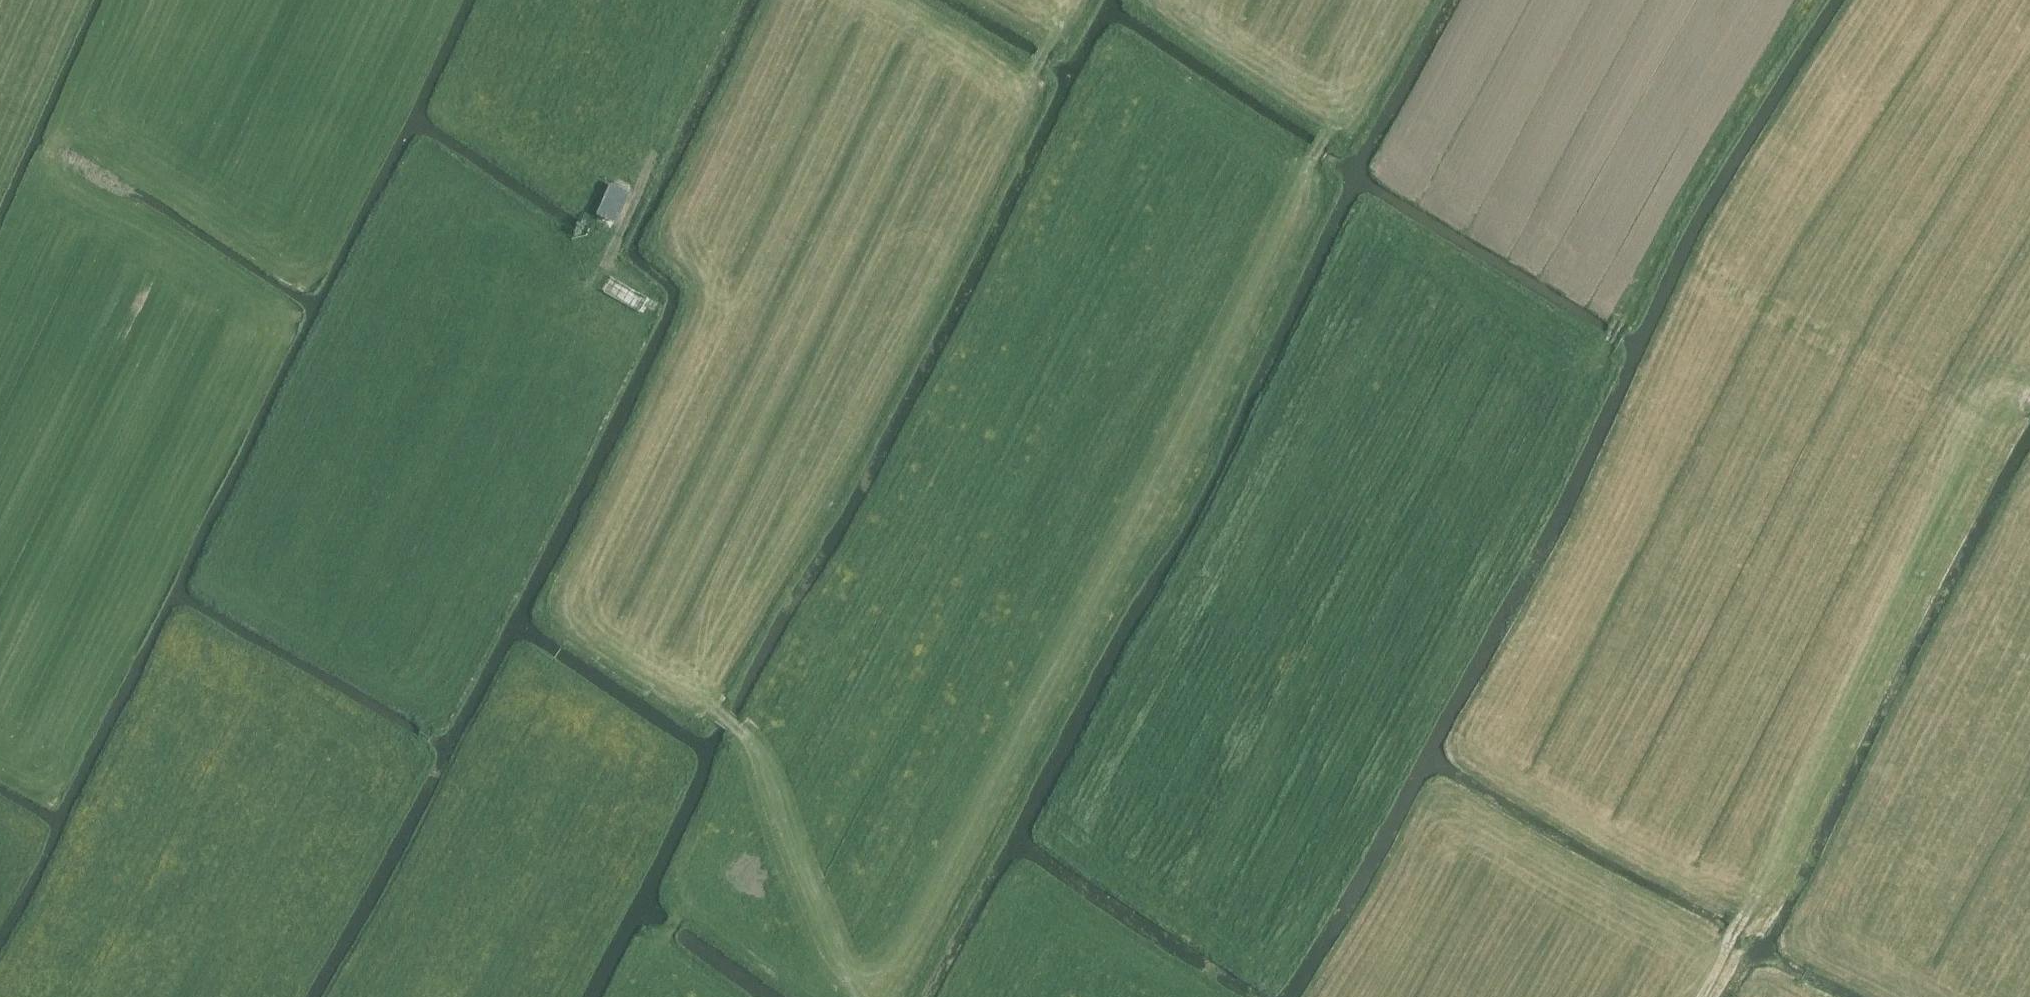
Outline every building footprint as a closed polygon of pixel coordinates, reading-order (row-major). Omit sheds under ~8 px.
[(600,214),(619,220),(630,187),(610,181),(600,214)]
